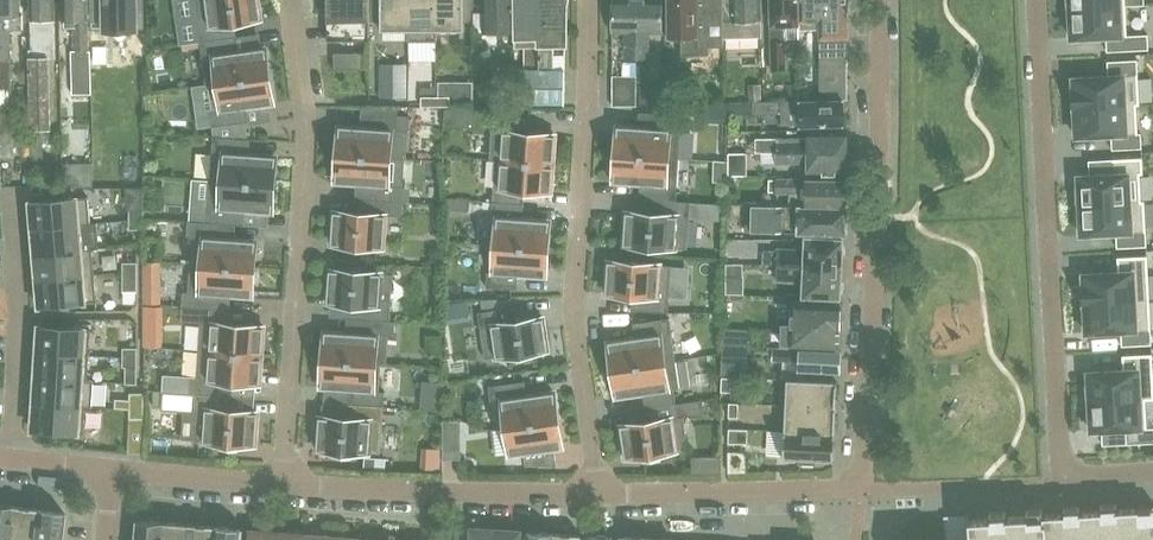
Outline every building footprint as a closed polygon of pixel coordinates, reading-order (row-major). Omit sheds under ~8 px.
[(11,109),(10,68),(10,29),(23,29),(23,14),(20,14),(19,0),(0,0),(0,109),(11,109)] [(55,0),(30,0),(30,56),(29,56),(30,173),(44,173),(44,129),(49,129),(49,57),(56,57),(55,0)] [(64,26),(73,26),(73,51),(87,51),(87,0),(64,0),(64,26)] [(104,28),(136,28),(136,27),(144,27),(144,0),(104,0),(104,26),(104,28)] [(200,41),(237,36),(235,22),(261,18),(259,0),(194,0),(200,41)] [(369,0),(327,0),(327,40),(370,40),(369,0)] [(370,21),(381,21),(381,29),(408,29),(409,29),(409,0),(369,0),(370,21)] [(408,41),(409,41),(411,41),(414,41),(434,41),(436,41),(437,41),(437,29),(436,29),(436,0),(409,0),(409,29),(408,29),(408,41)] [(436,29),(437,29),(464,29),(464,0),(436,0),(436,29)] [(475,46),(480,46),(480,55),(491,55),(491,40),(496,40),(496,31),(513,31),(513,0),(485,0),(485,12),(474,13),(475,46)] [(513,31),(514,46),(524,46),(524,69),(538,69),(539,0),(513,0),(513,31)] [(538,69),(524,69),(520,69),(519,89),(519,102),(564,103),(565,69),(554,69),(553,42),(565,42),(566,12),(566,0),(539,0),(538,69)] [(638,0),(613,0),(613,31),(625,32),(624,58),(637,58),(637,32),(638,0)] [(662,0),(638,0),(637,32),(637,58),(650,58),(650,31),(661,31),(662,0)] [(723,12),(723,0),(669,0),(670,35),(682,35),(683,54),(710,54),(710,45),(724,45),(724,37),(723,12)] [(723,12),(724,37),(763,36),(761,0),(723,0),(723,12)] [(773,69),(786,69),(785,38),(800,37),(799,20),(798,0),(771,0),(773,69)] [(847,61),(847,58),(847,35),(847,0),(798,0),(799,20),(819,19),(821,59),(845,59),(845,61),(847,61)] [(1125,5),(1125,0),(1065,0),(1065,7),(1069,7),(1070,8),(1125,5)] [(1125,5),(1070,8),(1071,38),(1106,36),(1107,50),(1148,48),(1147,33),(1127,34),(1125,5)] [(239,50),(237,36),(200,41),(206,84),(269,75),(265,47),(239,50)] [(91,93),(90,57),(90,50),(87,51),(73,51),(73,49),(71,49),(72,94),(91,93)] [(362,52),(339,52),(334,52),(334,68),(363,68),(362,52)] [(848,98),(847,61),(845,61),(845,59),(821,59),(822,100),(762,101),(754,102),(755,114),(782,113),(783,125),(844,123),(843,98),(848,98)] [(1074,106),(1075,106),(1136,103),(1136,104),(1139,104),(1137,59),(1107,60),(1108,75),(1073,77),(1074,88),(1073,88),(1074,106)] [(381,96),(405,97),(405,64),(382,64),(381,96)] [(273,103),(269,75),(206,84),(206,85),(212,84),(216,110),(210,111),(212,126),(247,121),(245,107),(273,103)] [(637,75),(613,75),(612,105),(636,105),(637,75)] [(748,102),(754,102),(762,101),(762,82),(748,82),(748,102)] [(639,86),(638,103),(659,104),(659,86),(639,86)] [(519,102),(519,89),(487,89),(486,106),(515,106),(519,102)] [(436,106),(436,96),(422,96),(422,105),(436,106)] [(436,96),(436,106),(450,106),(450,102),(450,96),(439,96),(436,96)] [(1141,132),(1137,132),(1136,104),(1136,103),(1075,106),(1076,136),(1111,134),(1112,149),(1141,147),(1141,132)] [(397,114),(396,129),(408,130),(409,115),(397,114)] [(493,115),(490,158),(553,163),(555,134),(529,132),(530,118),(493,115)] [(390,157),(392,129),(339,125),(338,153),(390,157)] [(618,125),(615,153),(679,158),(681,129),(618,125)] [(0,128),(0,140),(0,156),(14,156),(14,128),(0,128)] [(762,149),(847,150),(847,129),(809,128),(809,139),(756,139),(755,149),(762,149)] [(212,151),(210,179),(274,183),(276,155),(249,153),(250,139),(248,138),(213,136),(212,151)] [(837,173),(847,173),(847,150),(762,149),(762,163),(776,163),(776,161),(808,161),(808,172),(837,173)] [(338,153),(336,181),(370,184),(403,186),(405,158),(390,157),(338,153)] [(639,198),(653,199),(690,201),(676,200),(679,158),(615,153),(613,181),(640,183),(639,198)] [(747,175),(747,153),(728,153),(729,175),(747,175)] [(1079,203),(1079,204),(1141,201),(1141,200),(1139,173),(1143,173),(1142,157),(1112,158),(1113,173),(1078,175),(1079,187),(1074,187),(1075,204),(1079,203)] [(495,160),(492,201),(524,204),(525,189),(551,191),(553,163),(490,158),(490,159),(495,160)] [(846,206),(847,178),(776,177),(776,179),(770,179),(769,191),(776,191),(776,192),(805,192),(805,205),(846,206)] [(274,183),(210,179),(207,222),(244,224),(245,210),(272,212),(274,183)] [(370,184),(369,198),(391,200),(403,201),(404,186),(403,186),(370,184)] [(88,196),(30,201),(33,228),(90,223),(88,196)] [(687,248),(690,201),(653,199),(652,213),(626,211),(623,244),(687,248)] [(391,200),(390,214),(402,215),(403,201),(391,200)] [(1081,234),(1116,232),(1117,247),(1146,245),(1144,200),(1141,200),(1141,201),(1079,204),(1081,234)] [(497,216),(495,245),(547,248),(549,219),(523,218),(524,204),(492,201),(491,216),(497,216)] [(745,230),(841,232),(846,232),(846,206),(805,205),(745,204),(745,230)] [(144,219),(144,210),(129,210),(129,219),(144,219)] [(383,246),(386,214),(333,210),(331,243),(383,246)] [(144,219),(129,219),(129,229),(144,229),(144,219)] [(256,240),(235,238),(199,236),(200,221),(188,220),(187,235),(192,235),(190,263),(254,268),(256,240)] [(90,223),(33,228),(35,253),(92,248),(99,248),(97,222),(90,223)] [(845,245),(842,241),(842,239),(806,237),(805,249),(778,247),(778,250),(764,249),(763,262),(777,263),(841,267),(842,257),(841,257),(841,256),(841,255),(845,252),(845,245)] [(547,248),(495,245),(493,272),(487,271),(486,286),(518,289),(519,274),(545,276),(547,248)] [(37,279),(94,274),(92,248),(35,253),(37,279)] [(1084,303),(1149,299),(1147,255),(1117,257),(1118,271),(1083,273),(1084,284),(1083,284),(1084,303)] [(671,265),(608,260),(605,293),(632,295),(631,309),(668,312),(671,265)] [(123,262),(123,271),(137,271),(137,262),(123,262)] [(254,268),(190,263),(188,292),(183,291),(182,306),(194,307),(195,292),(252,296),(254,268)] [(843,290),(843,283),(840,279),(840,278),(841,278),(841,267),(777,263),(776,279),(804,280),(803,294),(839,296),(839,293),(843,290)] [(390,320),(391,306),(393,273),(329,269),(327,301),(354,303),(353,318),(383,320),(390,320)] [(123,271),(123,290),(137,290),(137,271),(123,271)] [(94,274),(37,279),(39,305),(97,300),(94,274)] [(480,298),(482,311),(513,306),(511,298),(480,298)] [(1149,299),(1084,303),(1086,332),(1121,330),(1121,345),(1151,344),(1151,329),(1149,299)] [(839,327),(839,319),(840,305),(840,303),(793,301),(792,324),(783,323),(783,324),(839,327)] [(193,321),(194,307),(182,306),(181,320),(193,321)] [(485,358),(548,349),(543,317),(517,321),(515,306),(513,306),(482,311),(478,311),(485,358)] [(608,340),(612,368),(676,359),(670,317),(633,322),(635,337),(608,340)] [(323,358),(387,363),(389,335),(394,335),(395,321),(390,320),(383,320),(382,334),(325,330),(323,358)] [(198,350),(262,354),(264,326),(200,322),(198,350)] [(838,343),(839,327),(783,324),(782,342),(839,345),(839,343),(838,343)] [(37,351),(89,355),(91,328),(39,325),(37,351)] [(798,369),(835,371),(840,371),(841,349),(768,346),(768,352),(772,352),(771,359),(798,361),(798,369)] [(123,357),(137,357),(137,347),(123,347),(123,357)] [(191,378),(190,392),(195,393),(202,393),(232,395),(233,381),(256,382),(260,383),(262,354),(198,350),(197,375),(196,378),(191,378)] [(35,377),(93,381),(93,380),(88,379),(89,355),(37,351),(35,377)] [(1145,399),(1152,399),(1152,378),(1152,353),(1122,355),(1123,369),(1088,371),(1089,383),(1084,384),(1085,400),(1089,400),(1089,401),(1145,398),(1145,399)] [(123,366),(137,366),(137,357),(123,357),(123,366)] [(387,364),(387,363),(323,358),(321,387),(348,389),(347,403),(384,406),(385,391),(379,390),(381,364),(387,364)] [(643,393),(645,407),(676,403),(674,388),(680,388),(676,359),(612,368),(616,397),(643,393)] [(731,377),(722,376),(721,391),(731,391),(731,377)] [(93,381),(35,377),(34,402),(91,406),(93,381)] [(786,405),(835,407),(836,407),(837,382),(837,381),(837,380),(787,378),(786,405)] [(496,399),(500,427),(558,419),(554,391),(527,395),(525,380),(489,385),(491,400),(496,399)] [(232,395),(202,393),(195,393),(192,440),(222,442),(222,447),(237,448),(237,443),(256,444),(258,412),(231,410),(232,395)] [(1089,401),(1091,430),(1126,429),(1127,443),(1152,442),(1152,427),(1147,427),(1145,399),(1145,398),(1089,401)] [(144,409),(144,399),(130,399),(130,408),(130,409),(144,409)] [(700,399),(676,403),(678,417),(684,416),(684,417),(702,415),(700,399)] [(34,402),(32,429),(84,432),(86,407),(91,407),(91,406),(34,402)] [(729,402),(728,416),(738,417),(739,403),(729,402)] [(384,406),(347,403),(346,418),(319,416),(317,448),(335,450),(335,454),(350,455),(350,451),(380,453),(384,406)] [(676,403),(645,407),(647,421),(620,425),(625,457),(643,454),(644,459),(659,457),(658,452),(688,448),(684,417),(684,416),(678,417),(676,403)] [(835,407),(786,405),(784,430),(834,432),(835,432),(836,408),(835,408),(835,407)] [(144,418),(144,409),(130,409),(130,418),(144,418)] [(500,427),(500,428),(506,427),(510,454),(562,447),(558,419),(500,427)] [(443,421),(443,449),(458,449),(458,420),(443,421)] [(748,429),(729,428),(728,442),(748,443),(748,429)] [(834,432),(784,430),(783,457),(800,458),(800,464),(816,464),(817,459),(833,459),(833,458),(833,457),(834,457),(835,433),(834,433),(834,432)] [(386,469),(386,458),(365,457),(365,469),(366,469),(386,469)] [(10,505),(0,503),(0,539),(6,539),(10,505)] [(10,505),(6,539),(32,539),(36,508),(10,505)] [(63,512),(63,511),(36,508),(32,539),(60,539),(63,512)] [(1139,520),(1139,508),(1117,510),(1116,510),(1116,517),(1102,518),(1102,510),(1100,511),(1080,512),(1079,512),(1079,519),(1065,520),(1065,513),(1064,513),(1043,514),(1042,514),(1042,521),(1028,522),(1028,515),(1027,515),(1006,517),(1005,517),(1005,524),(991,525),(991,518),(990,518),(968,519),(969,525),(951,526),(952,539),(1152,539),(1152,519),(1139,520)] [(138,519),(136,518),(134,539),(162,539),(164,521),(138,519)] [(162,539),(188,539),(189,523),(164,521),(162,539)] [(188,539),(214,539),(215,525),(189,523),(188,539)] [(243,528),(215,525),(214,539),(242,539),(243,528)] [(472,527),(471,539),(495,539),(496,529),(472,527)] [(278,531),(249,528),(248,539),(277,539),(278,531)] [(520,530),(496,529),(495,539),(519,539),(520,530)] [(306,533),(278,531),(277,539),(306,539),(306,533)] [(554,532),(526,531),(526,539),(553,539),(554,532)]
